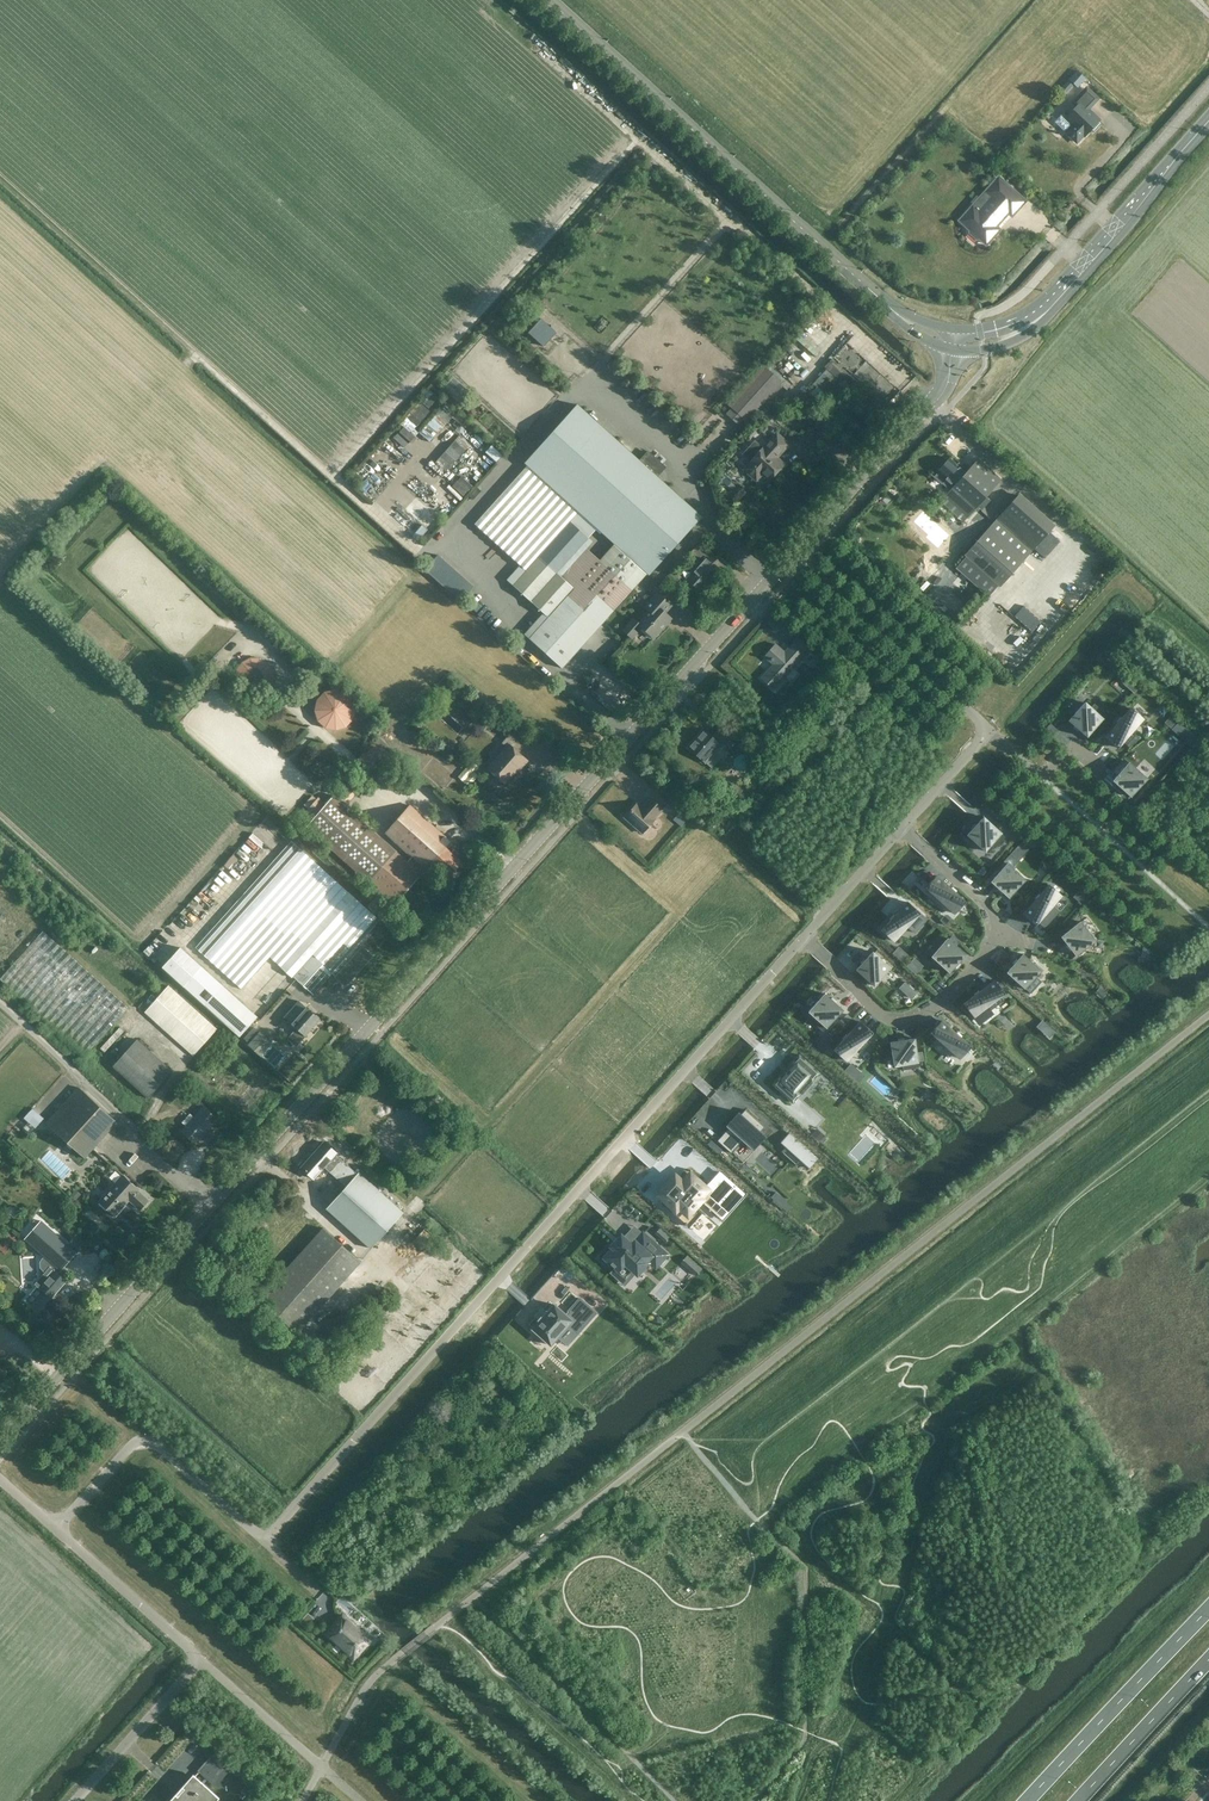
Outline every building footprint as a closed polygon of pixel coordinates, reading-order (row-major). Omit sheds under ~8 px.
[(1061,86),(1070,95),(1087,77),(1078,69),(1061,86)] [(1061,114),(1055,121),(1077,143),(1084,135),(1085,136),(1095,126),(1098,129),(1103,124),(1088,110),(1098,99),(1087,89),(1074,103),(1078,106),(1066,118),(1061,114)] [(972,207),(980,214),(967,227),(971,231),(971,233),(977,238),(979,238),(986,244),(989,241),(991,240),(992,239),(994,238),(995,237),(995,235),(996,233),(999,230),(996,227),(997,225),(996,224),(999,221),(1000,222),(1008,213),(1012,216),(1025,202),(998,178),(972,207)] [(544,345),(556,331),(542,318),(529,332),(544,345)] [(832,362),(814,381),(827,393),(845,374),(832,362)] [(750,419),(780,385),(764,371),(733,405),(750,419)] [(423,402),(430,407),(439,396),(432,391),(423,402)] [(406,417),(414,426),(431,411),(422,401),(406,417)] [(769,403),(760,412),(768,420),(774,414),(776,415),(784,406),(769,403)] [(577,405),(529,459),(653,571),(702,517),(657,477),(665,468),(647,452),(639,461),(577,405)] [(430,439),(453,418),(443,407),(420,429),(430,439)] [(460,434),(436,461),(447,471),(471,445),(460,434)] [(763,448),(751,462),(745,469),(756,480),(763,473),(770,479),(776,473),(779,473),(782,470),(782,467),(783,465),(775,459),(788,444),(777,434),(764,448),(763,448)] [(498,459),(503,452),(491,445),(487,452),(498,459)] [(968,517),(1001,480),(978,459),(966,473),(950,458),(937,472),(945,480),(942,483),(950,491),(945,497),(968,517)] [(600,560),(583,545),(589,538),(571,522),(577,514),(526,468),(475,524),(526,571),(512,586),(548,618),(529,639),(561,667),(646,574),(613,545),(600,560)] [(464,494),(473,484),(462,475),(454,486),(464,494)] [(966,556),(956,568),(989,597),(999,586),(1000,587),(1033,550),(1054,527),(1018,495),(964,555),(966,556)] [(933,554),(945,539),(918,515),(908,526),(924,540),(921,543),(933,554)] [(699,564),(697,563),(696,563),(692,566),(692,567),(695,569),(686,579),(699,591),(719,569),(713,563),(717,558),(705,547),(700,552),(705,557),(699,564)] [(672,583),(678,576),(673,571),(667,578),(672,583)] [(649,574),(642,578),(648,586),(655,582),(649,574)] [(635,589),(642,595),(646,590),(640,584),(635,589)] [(657,593),(645,607),(649,611),(635,626),(631,622),(623,630),(632,638),(641,627),(653,638),(671,618),(665,612),(671,605),(657,593)] [(1020,601),(1011,611),(1032,630),(1041,620),(1020,601)] [(785,652),(776,644),(761,661),(767,655),(780,668),(767,683),(774,689),(810,649),(797,638),(785,652)] [(270,677),(270,674),(270,671),(269,668),(268,666),(266,663),(264,661),(261,660),(258,659),(255,658),(252,658),(249,659),(247,660),(244,662),(241,665),(240,668),(239,670),(239,673),(239,677),(240,680),(241,683),(243,685),(245,686),(248,688),(251,689),(254,690),(257,689),(260,688),(264,687),(265,685),(267,683),(269,680),(270,677)] [(819,658),(814,664),(819,668),(824,662),(819,658)] [(324,728),(345,727),(355,711),(345,694),(323,694),(313,712),(324,728)] [(1085,703),(1069,721),(1087,737),(1103,719),(1107,715),(1094,704),(1091,708),(1085,703)] [(1131,708),(1105,737),(1118,748),(1123,742),(1127,745),(1137,735),(1133,731),(1143,719),(1131,708)] [(1190,744),(1198,736),(1180,719),(1173,726),(1190,744)] [(730,745),(736,739),(721,726),(716,732),(718,734),(714,739),(703,729),(688,746),(712,768),(720,758),(714,752),(725,740),(730,745)] [(520,768),(527,760),(518,753),(524,746),(510,733),(502,743),(508,749),(500,758),(498,757),(488,768),(505,783),(515,772),(514,771),(518,767),(520,768)] [(376,775),(391,758),(373,742),(358,759),(376,775)] [(472,760),(458,776),(469,786),(479,775),(473,771),(478,765),(472,760)] [(1129,762),(1113,780),(1131,797),(1147,779),(1129,762)] [(737,797),(743,790),(737,784),(730,791),(737,797)] [(638,805),(637,803),(625,817),(642,833),(655,819),(654,819),(662,809),(647,795),(638,805)] [(306,826),(396,905),(422,875),(333,796),(325,804),(318,798),(307,811),(302,806),(293,815),(306,826)] [(448,877),(461,862),(445,848),(450,842),(409,805),(385,832),(426,869),(432,863),(448,877)] [(966,837),(976,822),(966,816),(956,830),(966,837)] [(983,817),(967,835),(979,846),(985,851),(990,846),(994,849),(1005,837),(983,817)] [(249,839),(259,846),(263,840),(253,833),(249,839)] [(383,922),(292,841),(196,947),(253,999),(272,977),(283,987),(293,976),(313,995),(333,973),(335,975),(383,922)] [(1007,863),(991,881),(1009,898),(1025,880),(1007,863)] [(937,876),(926,888),(954,914),(965,901),(937,876)] [(1049,885),(1024,913),(1036,924),(1061,896),(1049,885)] [(1084,903),(1088,898),(1078,890),(1074,896),(1084,903)] [(907,902),(882,930),(894,941),(908,926),(915,933),(927,919),(907,902)] [(1080,922),(1061,937),(1076,956),(1095,941),(1080,922)] [(129,1007),(43,930),(0,979),(86,1056),(129,1007)] [(948,938),(932,956),(950,972),(966,954),(956,946),(959,943),(951,936),(949,939),(948,938)] [(180,946),(163,966),(184,985),(240,1036),(257,1017),(201,966),(180,946)] [(900,946),(896,950),(903,957),(907,953),(900,946)] [(362,948),(336,977),(346,985),(371,956),(362,948)] [(873,952),(856,970),(874,986),(891,968),(873,952)] [(1023,954),(1007,972),(1025,988),(1041,970),(1023,954)] [(1000,962),(1007,969),(1014,962),(1007,955),(1000,962)] [(908,965),(916,973),(924,964),(916,956),(908,965)] [(912,999),(918,993),(905,980),(899,986),(912,999)] [(994,980),(964,1004),(974,1017),(987,1007),(990,1011),(1001,1002),(998,998),(1004,993),(994,980)] [(145,1012),(148,1015),(193,1056),(217,1029),(169,985),(145,1012)] [(825,993),(809,1012),(814,1017),(811,1021),(823,1032),(843,1010),(825,993)] [(299,1001),(285,1017),(297,1029),(289,1038),(289,1039),(296,1045),(297,1045),(320,1019),(299,1001)] [(860,1021),(834,1050),(847,1061),(857,1049),(861,1053),(871,1042),(867,1038),(872,1033),(860,1021)] [(942,1021),(931,1033),(960,1059),(971,1046),(942,1021)] [(254,1027),(244,1038),(249,1043),(259,1032),(254,1027)] [(261,1056),(272,1043),(259,1032),(248,1044),(261,1056)] [(113,1066),(148,1098),(174,1071),(138,1038),(113,1066)] [(915,1038),(890,1042),(894,1066),(902,1065),(903,1070),(919,1068),(918,1059),(915,1038)] [(780,1076),(772,1084),(793,1103),(800,1094),(796,1091),(808,1078),(812,1081),(819,1073),(799,1055),(792,1063),(794,1065),(782,1078),(780,1076)] [(852,1077),(855,1073),(848,1067),(845,1071),(852,1077)] [(78,1087),(46,1122),(46,1123),(84,1157),(116,1122),(78,1087)] [(195,1144),(218,1119),(204,1106),(194,1118),(190,1114),(183,1122),(187,1125),(182,1131),(195,1144)] [(36,1126),(45,1116),(33,1107),(25,1116),(36,1126)] [(761,1131),(765,1127),(745,1110),(741,1114),(739,1112),(726,1126),(729,1128),(717,1141),(731,1153),(743,1141),(753,1150),(766,1136),(761,1131)] [(818,1159),(789,1133),(780,1142),(785,1147),(781,1151),(796,1165),(800,1160),(810,1169),(818,1159)] [(371,1249),(403,1213),(359,1173),(358,1174),(346,1163),(346,1164),(336,1155),(336,1154),(324,1143),(302,1167),(314,1179),(325,1168),(334,1176),(335,1176),(346,1187),(326,1209),(371,1249)] [(745,1195),(746,1195),(720,1172),(720,1173),(721,1173),(710,1185),(709,1183),(709,1182),(708,1182),(704,1186),(691,1174),(688,1176),(685,1180),(683,1182),(681,1181),(680,1182),(676,1179),(675,1180),(674,1182),(672,1184),(670,1186),(667,1184),(666,1186),(663,1189),(663,1190),(659,1194),(658,1194),(664,1199),(661,1203),(662,1203),(673,1212),(672,1213),(673,1213),(676,1210),(679,1207),(682,1209),(688,1215),(694,1208),(695,1209),(697,1206),(696,1205),(699,1202),(700,1203),(702,1200),(700,1198),(705,1192),(706,1192),(708,1189),(716,1196),(724,1203),(728,1200),(734,1206),(744,1195),(745,1195)] [(139,1188),(123,1174),(99,1200),(115,1215),(129,1200),(140,1209),(149,1200),(138,1190),(139,1188)] [(81,1195),(86,1189),(81,1184),(75,1190),(81,1195)] [(10,1207),(4,1200),(0,1205),(0,1209),(5,1213),(10,1207)] [(24,1239),(43,1256),(60,1271),(72,1257),(73,1257),(77,1252),(41,1220),(24,1239)] [(323,1228),(260,1299),(297,1333),(361,1262),(323,1228)] [(13,1245),(20,1237),(13,1231),(7,1239),(13,1245)] [(613,1248),(604,1258),(606,1259),(604,1262),(611,1268),(613,1266),(615,1267),(623,1274),(630,1267),(637,1273),(637,1274),(648,1263),(646,1261),(648,1260),(656,1267),(667,1255),(643,1233),(632,1245),(623,1237),(621,1236),(612,1247),(613,1248)] [(68,1278),(60,1271),(43,1256),(39,1261),(39,1268),(45,1272),(35,1284),(37,1285),(24,1300),(30,1305),(29,1306),(44,1319),(58,1303),(51,1298),(68,1278)] [(697,1265),(691,1271),(696,1275),(702,1269),(697,1265)] [(602,1324),(574,1302),(551,1331),(579,1353),(602,1324)] [(307,1624),(315,1615),(309,1611),(302,1620),(307,1624)] [(353,1658),(369,1640),(344,1618),(328,1636),(353,1658)] [(163,1800),(222,1800),(225,1798),(213,1787),(228,1772),(211,1755),(196,1771),(192,1768),(163,1800)]
